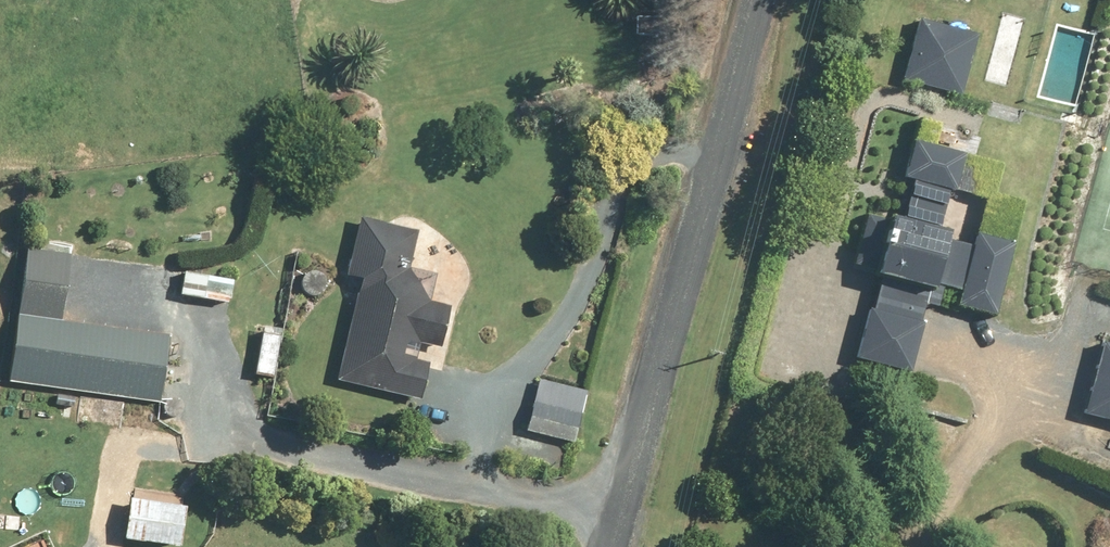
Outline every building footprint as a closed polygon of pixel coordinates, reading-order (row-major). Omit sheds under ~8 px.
[(972,35),(917,20),(900,83),(956,98),(972,35)] [(951,152),(907,143),(900,178),(907,180),(898,225),(866,219),(854,274),(874,278),(856,362),(904,372),(923,285),(958,293),(956,301),(990,309),(1005,240),(969,232),(967,244),(933,237),(951,152)] [(411,232),(358,220),(346,277),(359,280),(335,382),(412,400),(421,364),(403,360),(408,339),(434,345),(443,307),(423,303),(426,288),(401,281),(411,232)] [(18,247),(0,379),(155,399),(172,267),(18,247)] [(1078,414),(1109,421),(1109,338),(1097,335),(1078,414)] [(164,376),(159,418),(216,424),(221,383),(164,376)] [(584,388),(531,378),(520,431),(573,442),(584,388)] [(126,500),(120,540),(169,546),(173,546),(180,500),(141,495),(140,501),(126,500)]
